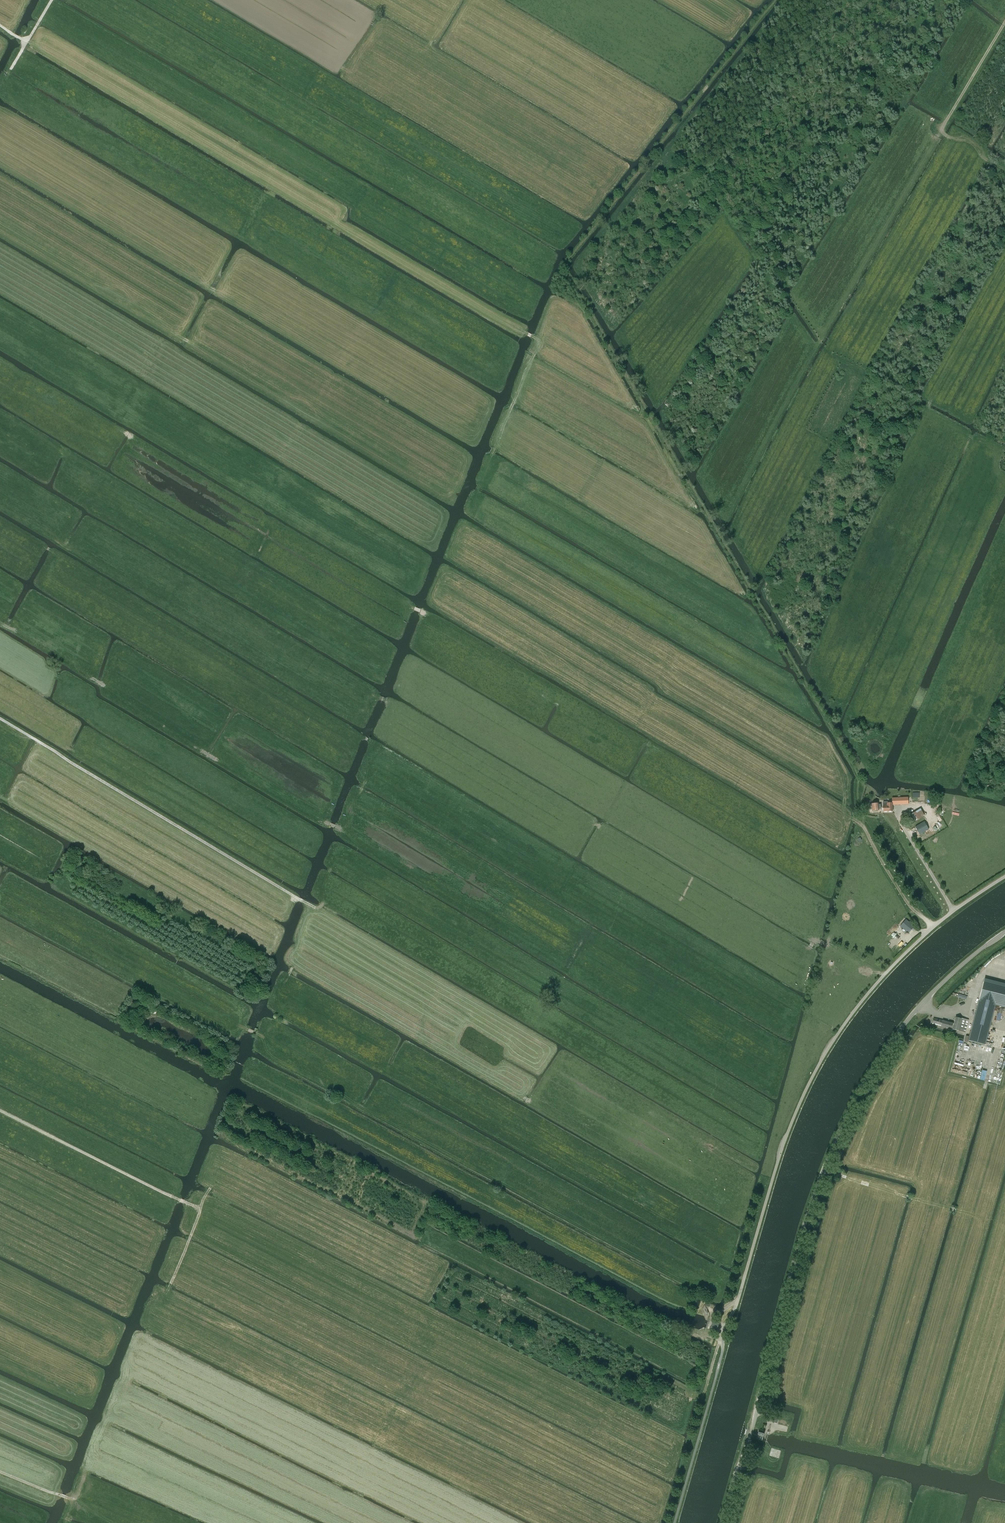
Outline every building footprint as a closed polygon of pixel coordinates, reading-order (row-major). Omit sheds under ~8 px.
[(887,803),(883,803),(883,811),(887,811),(893,811),(892,803),(887,803)] [(915,821),(924,816),(920,809),(911,814),(915,821)] [(932,817),(917,826),(922,833),(937,825),(932,817)] [(906,920),(900,927),(908,934),(914,928),(906,920)] [(970,1036),(986,1040),(995,1003),(1004,1006),(1004,986),(984,981),(970,1036)] [(934,1018),(932,1023),(952,1029),(958,1030),(965,1032),(968,1020),(956,1017),(954,1023),(934,1018)] [(717,1331),(719,1323),(712,1321),(710,1329),(717,1331)]
